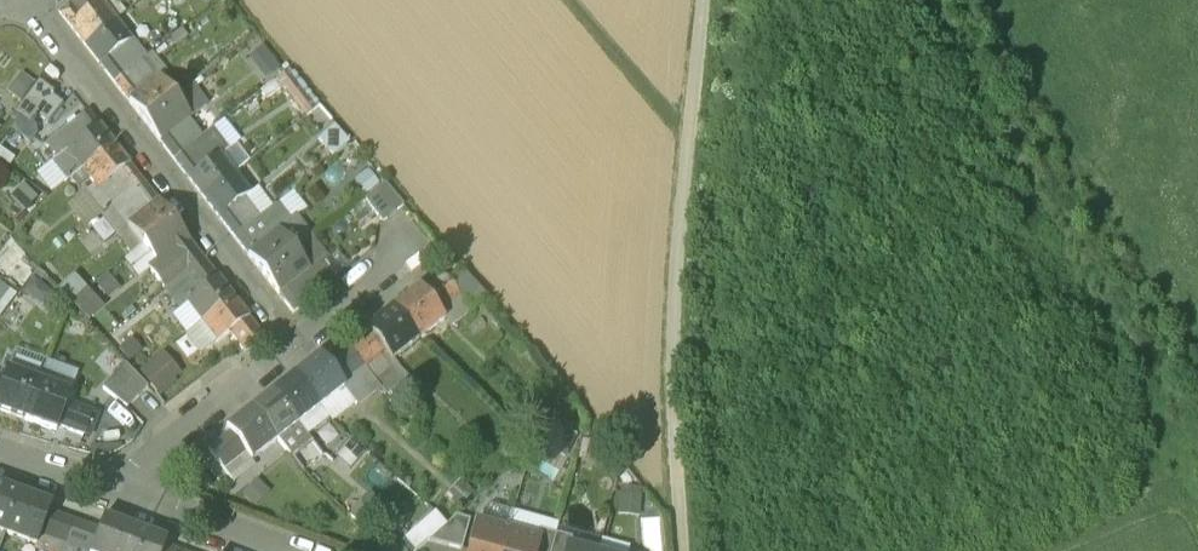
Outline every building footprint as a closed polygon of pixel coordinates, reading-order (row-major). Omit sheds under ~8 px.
[(59,11),(69,25),(89,10),(81,0),(73,0),(59,11)] [(89,10),(69,25),(85,44),(115,21),(100,1),(89,10)] [(134,6),(123,15),(129,23),(141,14),(134,6)] [(129,23),(123,15),(116,21),(130,39),(133,37),(147,56),(152,52),(129,23)] [(115,21),(85,44),(100,64),(111,56),(130,40),(130,39),(116,21),(115,21)] [(130,40),(111,56),(124,73),(140,62),(147,56),(133,37),(130,39),(130,40)] [(124,73),(111,56),(100,64),(114,83),(125,74),(124,73)] [(140,62),(124,73),(125,74),(140,93),(154,82),(140,62)] [(297,66),(283,75),(308,115),(321,106),(297,66)] [(37,79),(22,69),(9,89),(23,99),(37,79)] [(140,93),(125,74),(114,83),(129,101),(140,93)] [(140,93),(129,101),(144,121),(175,97),(160,78),(140,93)] [(54,91),(39,80),(15,111),(31,122),(37,114),(49,123),(63,104),(52,95),(54,91)] [(191,85),(175,97),(190,117),(191,117),(206,105),(191,85)] [(175,97),(144,121),(159,141),(170,132),(187,119),(190,117),(175,97)] [(295,100),(282,105),(287,117),(299,112),(295,100)] [(88,111),(49,142),(60,155),(53,161),(68,181),(83,169),(114,145),(88,111)] [(187,119),(170,132),(184,150),(201,137),(187,119)] [(333,128),(319,141),(333,157),(347,144),(333,128)] [(201,137),(184,150),(185,151),(199,170),(219,154),(220,156),(226,151),(211,130),(201,137)] [(184,150),(170,132),(159,141),(174,159),(185,151),(184,150)] [(226,151),(220,156),(234,174),(249,160),(236,144),(226,151)] [(114,145),(83,169),(95,185),(98,188),(118,173),(129,164),(114,145)] [(199,170),(185,151),(174,159),(188,178),(199,170)] [(199,170),(188,178),(204,198),(234,174),(220,156),(219,154),(199,170)] [(143,183),(129,164),(118,173),(131,191),(132,192),(143,183)] [(118,173),(98,188),(95,185),(85,193),(100,213),(101,212),(103,214),(113,206),(131,191),(118,173)] [(234,174),(204,198),(219,217),(230,209),(242,199),(250,193),(234,174)] [(158,202),(143,183),(132,192),(147,210),(158,202)] [(242,199),(257,218),(260,216),(268,210),(279,202),(264,183),(250,193),(242,199)] [(384,185),(365,200),(382,223),(403,207),(384,185)] [(132,192),(131,191),(113,206),(128,225),(147,210),(132,192)] [(257,218),(242,199),(230,209),(244,228),(245,228),(257,218)] [(128,225),(127,226),(143,245),(173,221),(158,202),(128,225)] [(279,202),(268,210),(282,230),(293,221),(279,202)] [(128,225),(113,206),(103,214),(118,234),(133,253),(143,245),(127,226),(128,225)] [(244,228),(230,209),(219,217),(233,236),(244,228)] [(282,230),(268,210),(260,216),(273,232),(266,238),(267,239),(278,231),(279,232),(282,230)] [(257,218),(245,228),(259,246),(267,239),(266,238),(273,232),(260,216),(257,218)] [(173,221),(143,245),(157,264),(158,265),(169,256),(188,241),(173,221)] [(245,228),(244,228),(233,236),(248,255),(259,246),(245,228)] [(259,246),(248,255),(263,274),(294,250),(293,250),(287,242),(279,232),(278,231),(267,239),(259,246)] [(293,237),(287,242),(293,250),(299,245),(293,237)] [(325,259),(309,238),(299,245),(293,250),(294,250),(309,270),(305,273),(319,292),(331,283),(317,264),(325,259)] [(188,241),(169,256),(183,275),(203,260),(188,241)] [(294,250),(263,274),(278,294),(305,273),(309,270),(294,250)] [(183,275),(169,256),(158,265),(157,264),(150,270),(165,289),(183,275)] [(203,260),(183,275),(198,293),(217,278),(203,260)] [(121,261),(100,280),(113,295),(134,277),(121,261)] [(67,287),(100,321),(115,307),(82,273),(67,287)] [(305,273),(278,294),(293,313),(319,292),(305,273)] [(165,289),(180,309),(187,302),(186,302),(198,293),(183,275),(165,289)] [(444,275),(422,292),(438,312),(439,312),(460,295),(444,275)] [(198,293),(186,302),(187,302),(202,322),(232,298),(217,278),(198,293)] [(22,292),(5,279),(0,285),(0,311),(4,314),(22,292)] [(422,292),(419,287),(392,307),(418,340),(445,319),(439,312),(438,312),(422,292)] [(248,318),(232,298),(202,322),(217,342),(229,333),(248,318)] [(418,340),(392,307),(366,328),(369,333),(385,353),(392,361),(418,340)] [(263,337),(248,318),(229,333),(243,351),(263,337)] [(385,353),(369,333),(349,349),(365,369),(385,353)] [(365,369),(349,349),(328,365),(344,385),(365,369)] [(175,351),(147,362),(159,391),(187,379),(175,351)] [(385,353),(365,369),(374,380),(395,364),(392,361),(385,353)] [(328,365),(319,354),(293,375),(319,407),(345,387),(328,365)] [(150,391),(127,366),(102,389),(125,414),(139,401),(150,391)] [(7,369),(4,379),(0,389),(0,411),(24,420),(39,381),(7,369)] [(319,407),(293,375),(272,391),(298,424),(319,407)] [(70,393),(39,381),(24,420),(56,431),(67,402),(70,393)] [(298,424),(272,391),(252,407),(277,439),(298,424)] [(92,412),(67,402),(58,426),(83,435),(92,412)] [(252,407),(226,428),(229,432),(245,452),(251,460),(277,439),(252,407)] [(319,407),(298,424),(306,434),(327,417),(319,407)] [(298,424),(277,439),(290,455),(310,439),(306,434),(298,424)] [(229,432),(208,449),(223,469),(245,452),(229,432)] [(367,453),(353,440),(343,451),(357,464),(367,453)] [(619,512),(644,513),(645,484),(620,483),(619,512)] [(0,487),(0,531),(5,533),(20,494),(0,487)] [(51,506),(20,494),(5,533),(35,544),(36,545),(40,535),(49,511),(51,506)] [(370,495),(351,518),(366,531),(371,525),(381,534),(396,518),(370,495)] [(73,520),(49,511),(40,535),(64,544),(73,520)] [(438,516),(422,532),(430,540),(441,530),(447,523),(438,516)] [(103,517),(98,530),(90,550),(126,550),(135,528),(103,517)] [(456,517),(441,530),(431,541),(430,540),(428,541),(428,542),(461,550),(469,520),(456,517)] [(73,520),(64,544),(83,550),(90,550),(98,530),(73,520)] [(478,522),(470,550),(502,550),(508,531),(478,522)] [(135,528),(126,550),(162,550),(164,546),(166,540),(135,528)] [(539,529),(536,538),(538,539),(535,550),(550,550),(555,534),(555,533),(539,529)] [(508,531),(502,550),(535,550),(538,539),(536,538),(508,531)] [(550,550),(567,550),(568,548),(569,548),(572,539),(555,533),(555,534),(550,550)] [(40,535),(36,545),(35,544),(34,547),(45,550),(61,550),(64,544),(40,535)]
